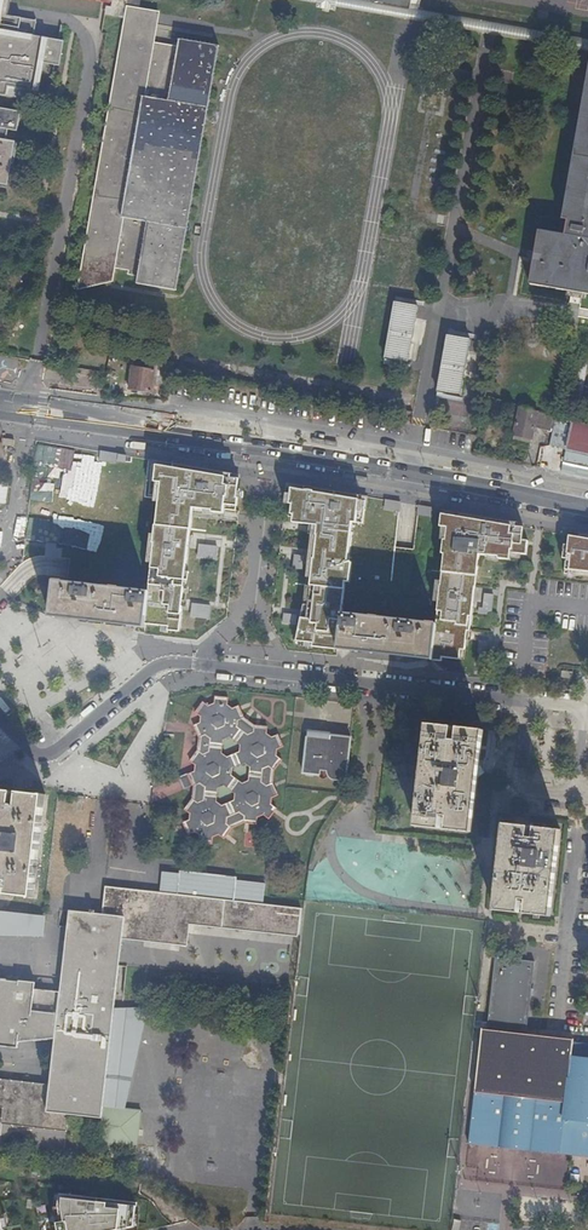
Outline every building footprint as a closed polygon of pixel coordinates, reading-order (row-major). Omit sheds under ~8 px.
[(23,99),(25,90),(39,92),(44,63),(53,64),(48,93),(47,104),(48,104),(50,93),(55,65),(60,66),(64,41),(59,40),(62,25),(60,25),(58,40),(34,35),(36,20),(8,15),(3,15),(5,0),(0,0),(0,95),(23,99)] [(136,0),(123,0),(120,16),(124,17),(126,17),(123,30),(136,36),(140,26),(153,30),(155,31),(159,4),(139,0),(136,0)] [(372,3),(410,10),(412,0),(372,0),(372,3)] [(151,45),(153,30),(140,26),(136,36),(123,30),(126,17),(124,17),(122,29),(120,43),(118,61),(117,66),(113,80),(111,87),(110,97),(108,113),(108,121),(106,127),(103,137),(101,147),(100,157),(98,173),(98,181),(95,191),(92,200),(90,214),(88,224),(88,242),(86,248),(83,260),(80,274),(79,285),(80,286),(81,280),(82,270),(96,270),(96,280),(110,280),(112,268),(127,270),(126,274),(138,276),(137,282),(136,282),(135,283),(175,290),(178,277),(199,153),(211,83),(218,44),(210,43),(178,37),(177,38),(179,38),(177,45),(164,43),(163,47),(151,45)] [(561,219),(566,220),(564,235),(538,230),(529,284),(564,290),(568,291),(587,294),(587,69),(561,219)] [(47,104),(48,93),(39,92),(25,90),(23,99),(47,104)] [(8,185),(15,142),(6,140),(8,130),(17,131),(21,111),(0,108),(0,184),(8,185)] [(80,286),(96,280),(96,270),(82,270),(81,280),(80,286)] [(568,291),(567,296),(587,300),(587,294),(568,291)] [(417,309),(393,305),(383,362),(407,366),(417,309)] [(469,343),(446,338),(436,395),(459,399),(469,343)] [(132,366),(129,389),(151,392),(153,383),(165,384),(168,365),(140,360),(139,367),(132,366)] [(528,409),(520,407),(513,434),(514,434),(531,439),(534,428),(538,412),(533,410),(532,414),(528,413),(528,409)] [(534,428),(552,432),(556,417),(538,412),(534,428)] [(549,445),(560,448),(585,454),(587,455),(587,426),(556,417),(552,432),(549,445)] [(531,439),(514,434),(513,439),(530,443),(531,439)] [(560,448),(556,461),(587,468),(587,455),(585,454),(560,448)] [(127,456),(101,451),(100,461),(115,462),(115,461),(126,462),(127,456)] [(67,583),(54,581),(51,613),(146,624),(169,626),(168,630),(180,632),(183,606),(182,606),(185,580),(189,580),(190,572),(186,571),(193,508),(212,510),(212,512),(225,513),(225,509),(237,511),(239,479),(231,478),(232,474),(172,463),(172,467),(153,464),(151,481),(149,496),(160,497),(152,564),(150,579),(149,592),(67,583)] [(302,490),(291,488),(286,516),(291,517),(291,522),(310,524),(310,522),(316,523),(314,535),(315,535),(313,559),(312,559),(308,605),(306,622),(300,622),(296,641),(312,643),(312,646),(337,649),(337,646),(432,657),(432,660),(441,661),(442,658),(459,660),(463,630),(470,631),(478,555),(498,557),(498,559),(509,560),(510,553),(527,555),(528,541),(522,540),(523,527),(515,526),(515,522),(492,518),(492,522),(458,517),(441,514),(439,527),(447,528),(436,624),(341,613),(344,583),(348,583),(351,563),(347,563),(351,523),(361,523),(365,501),(359,500),(360,496),(302,486),(302,490)] [(400,503),(386,500),(384,509),(399,511),(400,503)] [(431,508),(418,506),(417,515),(430,516),(431,508)] [(459,512),(458,517),(492,522),(492,518),(459,512)] [(568,536),(567,545),(563,545),(562,559),(565,559),(564,574),(575,576),(575,571),(587,573),(587,539),(578,537),(568,536)] [(57,545),(48,544),(46,557),(61,559),(62,550),(56,549),(57,545)] [(218,546),(200,544),(198,557),(216,559),(218,546)] [(302,556),(293,555),(292,568),(301,568),(302,556)] [(521,605),(521,592),(508,592),(508,605),(521,605)] [(483,608),(479,608),(478,613),(491,615),(493,595),(484,594),(483,608)] [(211,606),(193,604),(192,616),(210,619),(211,606)] [(283,614),(272,613),(271,621),(283,623),(283,614)] [(488,642),(479,641),(478,652),(487,653),(488,642)] [(274,771),(282,761),(276,757),(276,751),(283,748),(277,736),(272,738),(266,735),(267,728),(255,727),(254,733),(247,736),(237,728),(237,722),(243,719),(239,707),(232,710),(227,705),(228,699),(215,698),(214,705),(208,707),(203,704),(195,713),(201,718),(200,724),(194,727),(199,739),(205,736),(211,740),(209,753),(203,756),(197,752),(190,762),(196,766),(195,772),(188,775),(194,787),(200,784),(205,788),(204,802),(198,805),(192,800),(185,810),(190,814),(189,821),(183,824),(188,836),(195,833),(200,837),(199,844),(211,845),(212,838),(219,836),(224,839),(231,829),(226,825),(226,819),(239,813),(244,817),(244,823),(256,825),(257,819),(263,816),(269,820),(276,809),(271,805),(271,799),(278,796),(273,784),(266,787),(261,783),(263,770),(269,768),(274,771)] [(472,833),(483,732),(426,726),(415,827),(472,833)] [(302,774),(319,776),(321,771),(326,772),(327,775),(329,777),(331,779),(334,780),(336,780),(339,780),(341,779),(342,778),(345,779),(349,739),(329,736),(328,740),(324,739),(320,735),(307,733),(302,774)] [(44,795),(20,792),(12,791),(0,790),(0,893),(15,894),(33,897),(44,795)] [(552,895),(560,830),(503,824),(494,910),(550,916),(552,895)] [(263,905),(265,885),(236,882),(237,878),(206,874),(206,873),(185,870),(184,872),(180,871),(179,874),(178,888),(166,887),(165,894),(160,894),(105,887),(103,914),(94,914),(95,911),(91,910),(90,913),(69,911),(64,962),(60,991),(34,989),(35,981),(0,977),(0,985),(12,987),(5,1047),(18,1048),(18,1043),(19,1034),(55,1039),(49,1085),(0,1079),(0,1109),(2,1109),(1,1125),(66,1133),(68,1115),(100,1119),(98,1144),(136,1149),(140,1112),(102,1107),(117,979),(122,939),(187,947),(190,925),(297,937),(301,909),(263,905)] [(162,872),(160,894),(165,894),(166,887),(178,888),(179,874),(162,872)] [(43,929),(45,914),(10,910),(0,909),(0,926),(43,929)] [(525,1034),(534,962),(496,957),(487,1030),(481,1029),(471,1115),(468,1143),(560,1153),(561,1152),(587,1155),(587,1044),(573,1042),(573,1039),(525,1034)] [(5,1047),(12,987),(0,985),(0,1046),(5,1047)] [(19,1034),(18,1043),(55,1039),(19,1034)] [(105,1192),(57,1189),(62,1212),(66,1210),(68,1226),(115,1220),(120,1199),(105,1199),(105,1192)]
